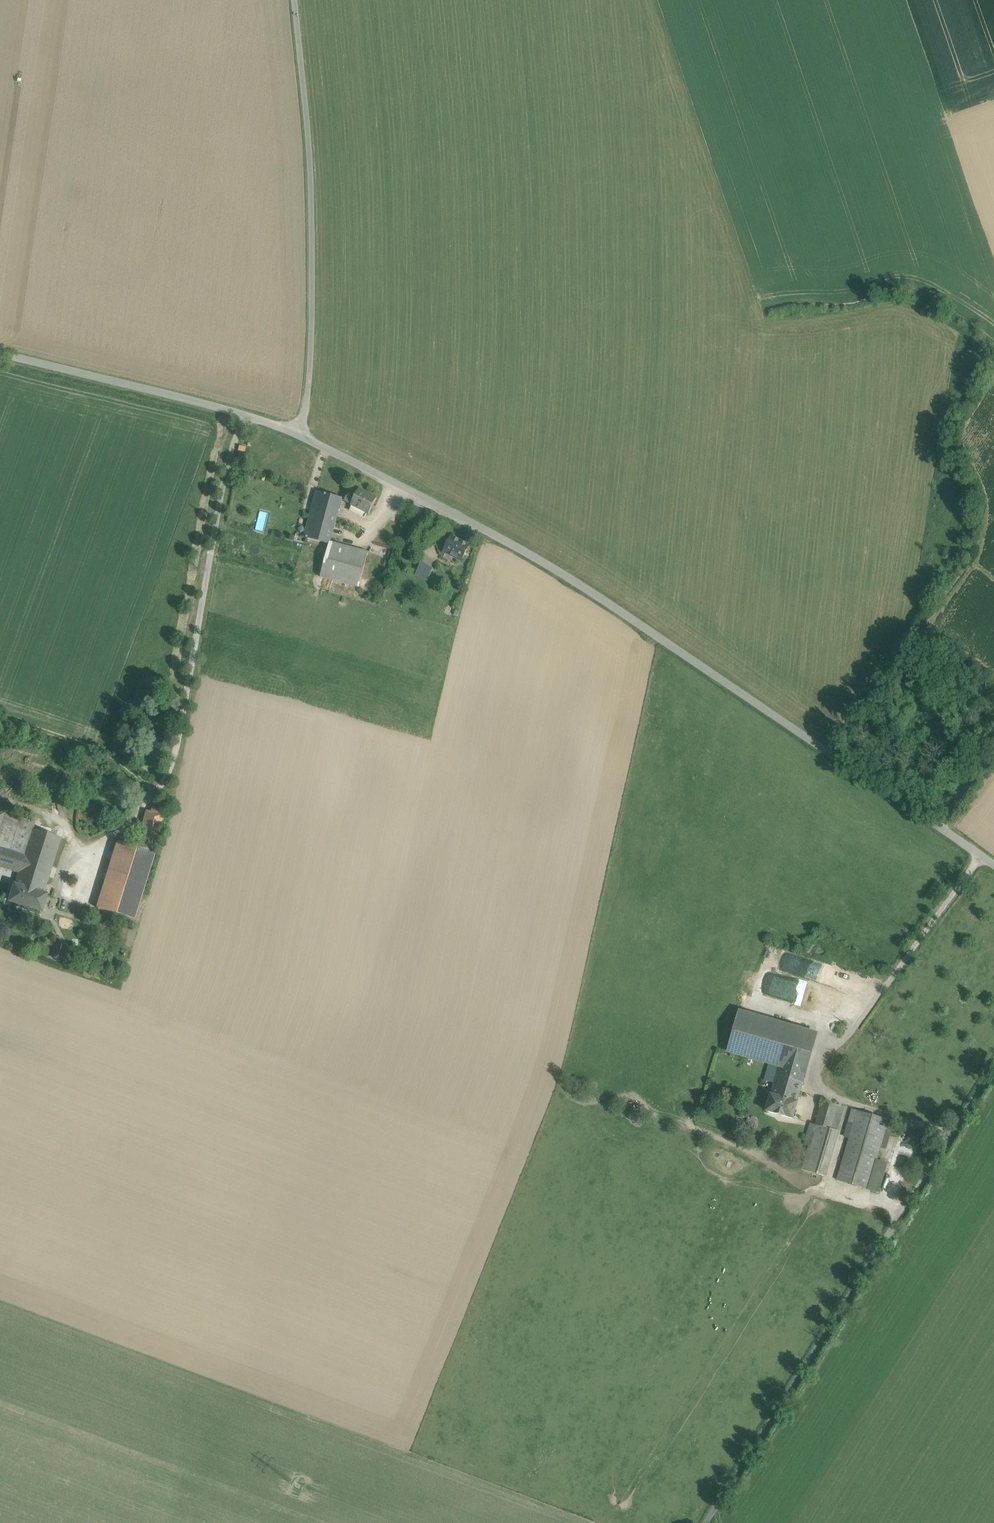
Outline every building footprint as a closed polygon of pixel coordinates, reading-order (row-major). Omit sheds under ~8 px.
[(377,499),(359,490),(357,494),(351,490),(345,501),(352,504),(352,505),(353,505),(368,513),(369,514),(377,499)] [(341,500),(318,493),(306,537),(329,543),(341,500)] [(424,509),(414,504),(409,514),(420,518),(424,509)] [(368,513),(353,505),(350,511),(365,518),(368,513)] [(259,510),(254,529),(263,532),(269,513),(259,510)] [(470,546),(452,537),(444,552),(462,561),(470,546)] [(369,553),(330,542),(321,577),(360,588),(369,553)] [(417,575),(428,580),(433,570),(422,564),(417,575)] [(153,804),(151,812),(146,811),(136,847),(155,853),(167,808),(153,804)] [(5,814),(0,829),(0,847),(24,855),(32,829),(33,829),(35,823),(5,814)] [(19,873),(15,885),(43,894),(61,838),(33,829),(32,829),(24,855),(0,847),(0,867),(19,873)] [(136,847),(117,841),(96,908),(134,920),(155,853),(136,847)] [(15,885),(10,901),(41,911),(46,895),(43,894),(15,885)] [(67,945),(58,942),(53,957),(61,960),(67,945)] [(817,1034),(740,1012),(728,1051),(770,1063),(779,1066),(777,1076),(803,1083),(817,1034)] [(779,1066),(770,1063),(765,1080),(774,1083),(777,1076),(779,1066)] [(803,1083),(777,1076),(774,1083),(771,1094),(798,1102),(803,1083)] [(798,1102),(771,1094),(766,1111),(793,1118),(798,1102)] [(838,1105),(823,1101),(816,1125),(831,1129),(838,1105)] [(838,1105),(831,1129),(839,1131),(846,1107),(838,1105)] [(853,1109),(845,1136),(850,1138),(857,1111),(853,1109)] [(850,1138),(837,1180),(869,1189),(877,1160),(881,1147),(889,1120),(857,1111),(850,1138)] [(889,1120),(881,1147),(886,1148),(894,1121),(889,1120)] [(811,1123),(805,1145),(810,1146),(816,1125),(811,1123)] [(831,1129),(816,1125),(810,1146),(803,1170),(826,1177),(839,1131),(831,1129)] [(888,1163),(877,1160),(869,1189),(880,1192),(888,1163)]
